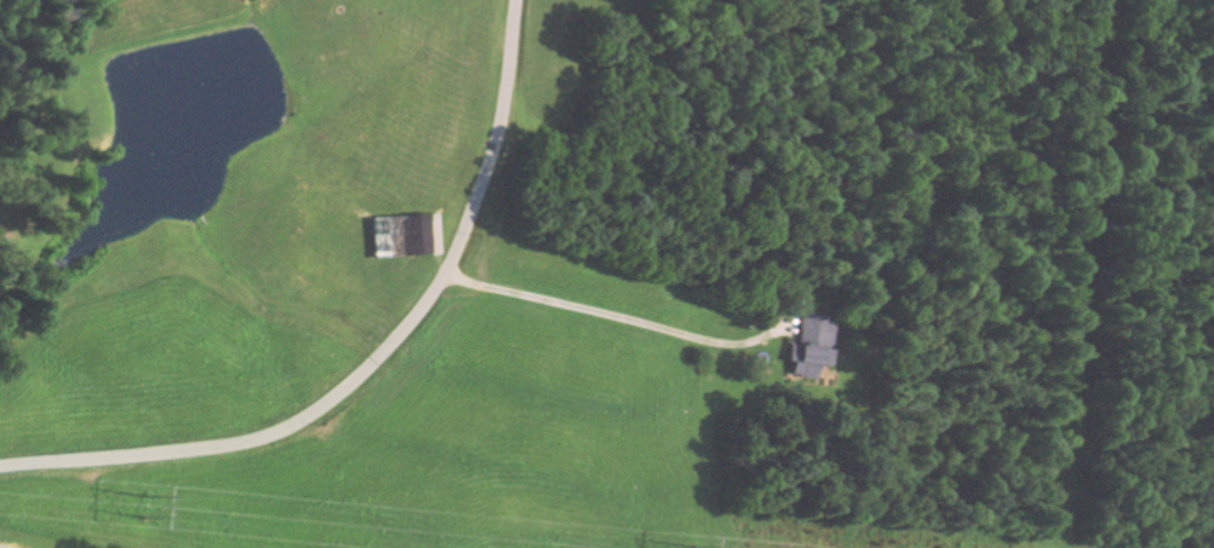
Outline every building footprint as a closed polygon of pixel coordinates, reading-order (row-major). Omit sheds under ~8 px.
[(798,345),(793,344),(790,373),(831,377),(836,316),(801,313),(798,345)]
